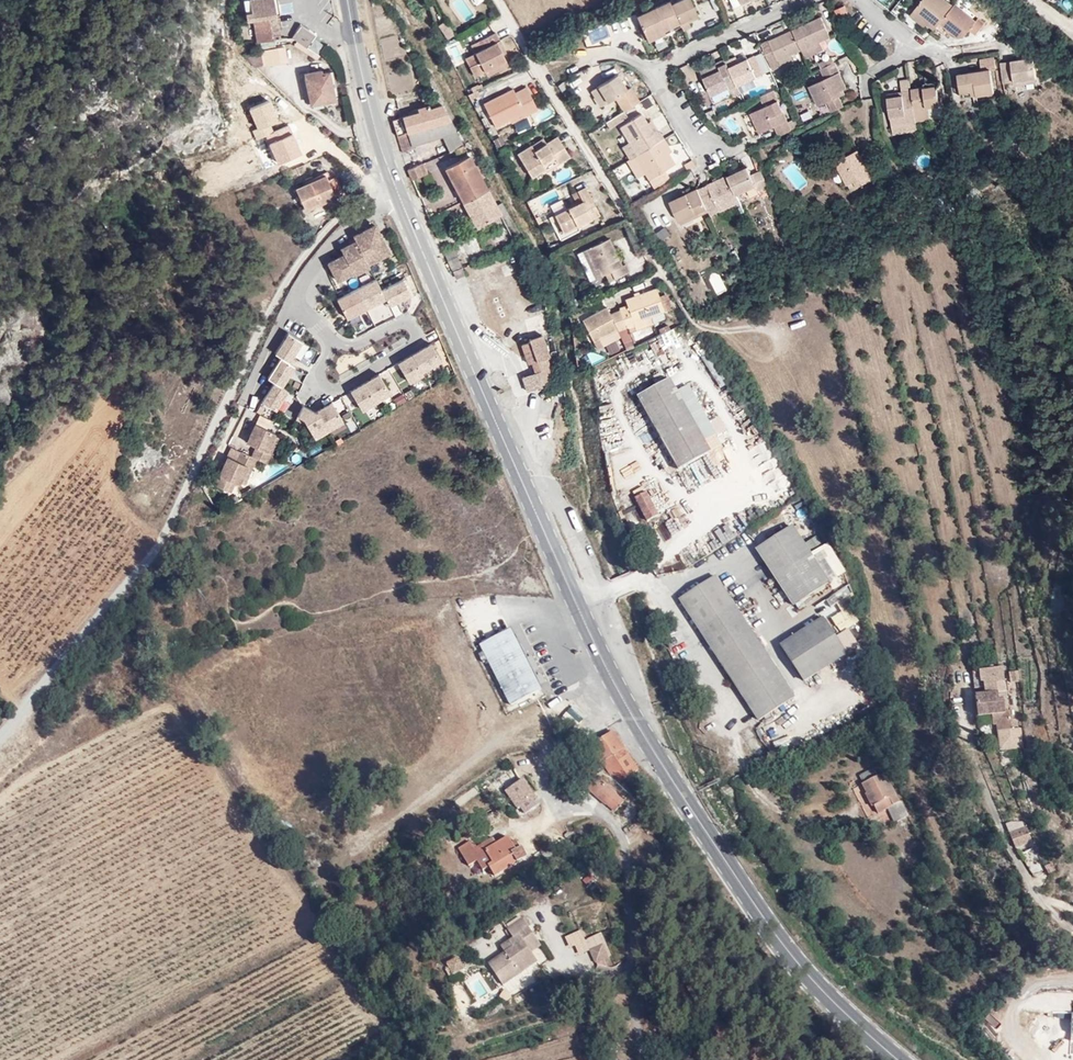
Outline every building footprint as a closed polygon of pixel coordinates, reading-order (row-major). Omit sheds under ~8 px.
[(272,16),(269,0),(254,0),(240,3),(240,4),(245,22),(251,20),(272,16)] [(272,16),(278,14),(275,0),(269,0),(272,16)] [(640,11),(649,29),(682,13),(676,0),(663,0),(640,11)] [(682,13),(687,21),(689,26),(696,22),(695,18),(692,14),(701,10),(697,0),(676,0),(682,13)] [(938,22),(943,16),(955,0),(917,0),(911,8),(926,21),(931,16),(938,22)] [(968,0),(955,0),(943,16),(963,31),(972,21),(981,27),(990,13),(980,5),(977,8),(968,0)] [(841,15),(850,10),(846,2),(836,5),(841,15)] [(703,15),(701,10),(692,14),(695,18),(703,15)] [(682,13),(649,29),(653,37),(687,21),(682,13)] [(823,13),(795,26),(804,46),(824,37),(833,32),(823,13)] [(276,37),(272,16),(251,20),(256,42),(276,37)] [(318,36),(301,25),(293,36),(311,47),(318,36)] [(804,46),(795,26),(766,40),(778,65),(787,60),(785,56),(804,46)] [(450,41),(443,28),(436,31),(443,45),(450,41)] [(247,30),(236,31),(238,43),(239,47),(241,48),(249,47),(247,30)] [(494,45),(498,42),(493,32),(476,40),(480,49),(472,53),(475,60),(465,65),(470,77),(482,71),(503,61),(500,55),(494,45)] [(804,46),(808,54),(827,45),(824,37),(804,46)] [(480,49),(476,40),(468,44),(472,53),(480,49)] [(503,54),(498,42),(494,45),(500,55),(503,54)] [(742,57),(753,52),(751,46),(739,52),(742,57)] [(293,63),(291,50),(266,52),(267,67),(293,63)] [(833,62),(841,58),(838,51),(830,55),(833,62)] [(731,58),(742,82),(762,73),(753,52),(742,57),(739,52),(729,56),(731,58)] [(262,53),(252,54),(253,67),(262,66),(262,53)] [(825,65),(833,62),(830,55),(821,58),(825,65)] [(1000,68),(1004,83),(1015,81),(1036,77),(1032,56),(1010,60),(1011,66),(1000,68)] [(976,89),(977,96),(994,92),(990,70),(995,69),(993,57),(980,59),(982,71),(960,76),(963,92),(976,89)] [(734,86),(742,82),(731,58),(721,62),(723,68),(708,74),(715,91),(732,83),(734,86)] [(851,84),(841,58),(833,62),(825,65),(830,75),(816,82),(823,100),(830,98),(835,109),(848,102),(842,93),(847,91),(845,86),(851,84)] [(505,66),(503,61),(482,71),(484,75),(505,66)] [(705,69),(708,74),(723,68),(721,62),(705,69)] [(339,94),(333,71),(326,72),(325,66),(309,71),(318,100),(339,94)] [(623,111),(639,102),(633,90),(629,92),(621,75),(590,90),(599,107),(618,98),(623,111)] [(1015,81),(1015,87),(1036,84),(1036,77),(1015,81)] [(909,80),(898,82),(900,91),(910,89),(909,80)] [(1004,83),(1006,95),(1015,94),(1015,87),(1015,81),(1004,83)] [(911,89),(918,123),(931,120),(927,105),(938,103),(934,83),(911,89)] [(521,111),(524,117),(536,111),(526,86),(513,92),(511,88),(483,101),(494,125),(507,118),(521,111)] [(783,133),(796,127),(776,86),(762,93),(766,103),(753,109),(763,131),(778,124),(783,133)] [(901,98),(887,102),(894,133),(919,127),(918,123),(911,89),(910,89),(900,91),(900,95),(901,98)] [(964,98),(977,96),(976,89),(963,92),(964,98)] [(275,116),(269,103),(250,111),(258,129),(252,131),(257,141),(266,137),(278,165),(302,155),(289,125),(274,132),(269,119),(275,116)] [(927,105),(931,120),(945,117),(942,103),(938,103),(927,105)] [(440,105),(395,120),(405,156),(417,153),(415,147),(412,137),(441,128),(443,138),(444,141),(457,136),(440,105)] [(510,124),(524,117),(521,111),(507,118),(510,124)] [(718,122),(732,134),(739,125),(725,113),(718,122)] [(635,154),(664,138),(654,119),(650,122),(646,114),(620,128),(635,154)] [(412,137),(415,147),(443,138),(441,128),(412,137)] [(462,146),(457,136),(444,141),(447,151),(462,146)] [(547,174),(569,160),(557,138),(533,150),(530,146),(517,153),(532,178),(546,171),(547,174)] [(668,146),(664,138),(635,154),(644,170),(647,176),(673,161),(666,148),(668,146)] [(840,156),(836,149),(827,154),(832,161),(840,156)] [(873,183),(858,153),(838,162),(852,192),(873,183)] [(635,154),(625,159),(635,175),(644,170),(635,154)] [(485,192),(469,160),(447,168),(448,173),(444,174),(459,202),(485,192)] [(734,171),(742,190),(763,181),(765,185),(775,180),(768,163),(758,169),(753,161),(734,171)] [(612,170),(620,183),(633,175),(625,162),(612,170)] [(420,165),(410,168),(416,184),(426,180),(420,165)] [(724,203),(744,194),(742,190),(734,171),(732,169),(701,183),(711,204),(723,199),(724,203)] [(662,174),(648,180),(651,188),(665,183),(662,174)] [(310,212),(341,198),(334,182),(333,178),(294,194),(301,210),(307,208),(310,212)] [(345,178),(334,182),(341,198),(351,194),(345,178)] [(678,224),(712,207),(711,204),(701,183),(666,201),(678,224)] [(561,235),(596,218),(583,191),(568,198),(573,208),(551,217),(561,235)] [(473,229),(499,217),(485,192),(459,202),(473,229)] [(504,203),(496,205),(498,217),(506,216),(504,203)] [(377,229),(357,239),(361,246),(371,265),(391,255),(377,229)] [(492,233),(495,243),(507,239),(504,229),(492,233)] [(618,266),(605,238),(582,249),(594,279),(607,273),(610,281),(627,273),(622,264),(618,266)] [(357,276),(373,268),(371,265),(361,246),(345,254),(348,259),(333,267),(341,282),(356,274),(357,276)] [(452,277),(462,273),(456,259),(453,261),(449,252),(443,255),(452,277)] [(452,277),(456,285),(465,281),(462,273),(452,277)] [(377,278),(358,288),(369,308),(388,297),(384,289),(377,278)] [(405,278),(384,289),(388,297),(392,304),(412,293),(405,278)] [(358,288),(339,299),(350,318),(369,308),(358,288)] [(617,310),(627,332),(634,329),(632,323),(663,312),(655,290),(627,299),(629,305),(617,310)] [(619,335),(627,332),(617,310),(609,314),(607,308),(580,320),(590,344),(617,333),(619,335)] [(361,316),(367,330),(375,327),(368,313),(361,316)] [(668,324),(658,329),(662,340),(673,335),(668,324)] [(282,356),(290,361),(304,340),(290,331),(275,352),(282,356)] [(541,387),(557,384),(555,347),(553,333),(531,338),(522,344),(528,364),(532,363),(536,371),(541,387)] [(444,362),(431,341),(398,361),(410,382),(444,362)] [(274,382),(282,387),(297,365),(290,361),(282,356),(268,377),(274,382)] [(528,391),(541,387),(536,371),(522,377),(528,391)] [(391,394),(378,373),(351,389),(364,411),(391,394)] [(679,470),(712,451),(679,390),(671,379),(639,396),(679,470)] [(282,387),(274,382),(263,401),(277,410),(289,392),(282,387)] [(679,390),(712,451),(723,444),(710,421),(721,415),(713,403),(703,408),(690,385),(679,390)] [(315,410),(304,404),(299,416),(305,419),(315,439),(345,422),(334,400),(315,410)] [(257,456),(268,461),(274,450),(267,447),(275,430),(277,427),(257,418),(247,437),(257,443),(252,454),(257,456)] [(267,447),(274,450),(282,434),(275,430),(267,447)] [(236,454),(229,451),(220,483),(231,489),(238,477),(246,462),(252,465),(257,456),(252,454),(241,449),(236,454)] [(220,483),(229,451),(214,480),(220,483)] [(246,462),(238,477),(245,480),(252,465),(246,462)] [(646,518),(656,512),(642,489),(632,495),(646,518)] [(793,610),(829,586),(793,530),(757,552),(793,610)] [(678,599),(715,656),(750,633),(713,577),(678,599)] [(193,597),(188,586),(178,589),(183,601),(193,597)] [(828,616),(840,634),(857,622),(849,610),(857,605),(844,587),(816,607),(824,619),(828,616)] [(823,619),(780,649),(804,684),(846,655),(845,652),(836,638),(823,619)] [(543,689),(512,629),(481,645),(512,706),(543,689)] [(855,646),(846,632),(836,638),(845,652),(855,646)] [(750,633),(715,656),(756,719),(757,721),(792,699),(750,633)] [(1006,685),(1002,661),(980,664),(982,676),(984,675),(985,681),(986,688),(998,686),(1006,685)] [(985,681),(984,675),(982,676),(980,664),(972,665),(974,677),(974,682),(985,681)] [(1021,673),(1020,664),(1012,665),(1013,674),(1021,673)] [(1001,742),(1024,739),(1021,721),(1013,722),(1010,704),(1006,705),(1004,692),(999,693),(998,686),(977,689),(980,710),(994,708),(995,717),(998,717),(1001,742)] [(955,695),(957,710),(967,709),(966,694),(955,695)] [(624,746),(614,731),(596,739),(579,747),(590,765),(598,760),(604,768),(626,750),(624,746)] [(638,767),(626,750),(604,768),(617,782),(638,767)] [(614,812),(623,803),(588,767),(579,776),(614,812)] [(624,787),(643,774),(638,767),(617,782),(623,789),(624,787)] [(860,784),(874,813),(898,800),(885,776),(879,778),(877,774),(873,767),(858,775),(862,783),(860,784)] [(523,816),(538,809),(527,781),(508,789),(516,809),(519,808),(523,816)] [(1010,824),(1012,830),(1020,827),(1018,821),(1010,824)] [(1020,827),(1012,830),(1015,841),(1032,836),(1028,825),(1020,827)] [(525,860),(519,851),(514,853),(511,846),(507,839),(495,846),(491,840),(474,849),(469,842),(456,849),(466,866),(475,862),(479,871),(486,868),(492,878),(525,860)] [(538,842),(540,858),(551,854),(549,841),(538,842)] [(1032,874),(1053,868),(1051,863),(1041,866),(1040,860),(1029,864),(1032,874)] [(594,870),(583,876),(588,884),(598,879),(594,870)] [(545,945),(530,918),(510,929),(514,937),(499,947),(502,951),(485,961),(500,984),(537,960),(533,953),(545,945)] [(440,925),(425,934),(431,944),(446,935),(440,925)] [(611,958),(604,944),(591,951),(597,964),(611,958)] [(448,975),(465,966),(458,953),(441,963),(448,975)]
